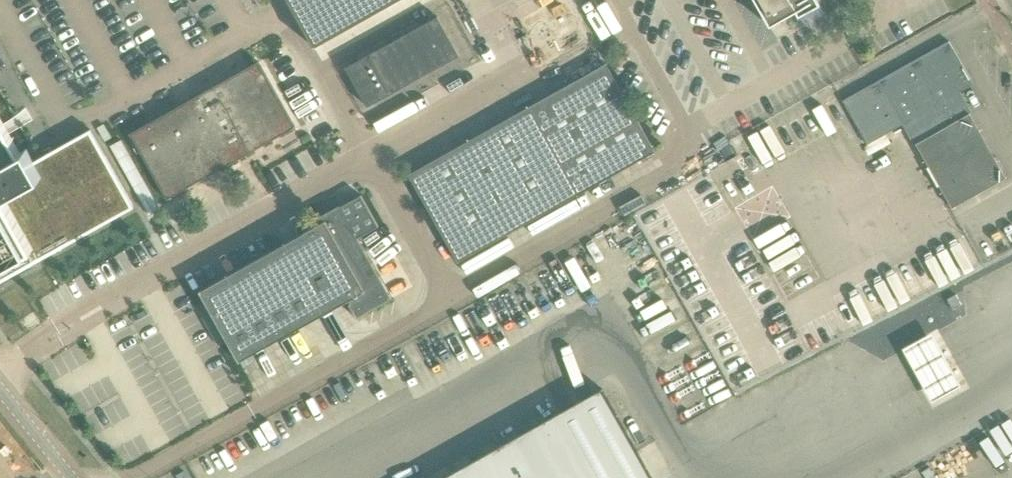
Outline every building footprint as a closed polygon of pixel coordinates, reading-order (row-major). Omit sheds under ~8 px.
[(314,47),(397,0),(288,0),(314,47)] [(817,0),(755,0),(770,26),(788,16),(795,12),(798,17),(820,5),(817,0)] [(345,67),(367,106),(390,94),(389,92),(457,54),(458,55),(459,55),(438,16),(436,17),(437,19),(369,56),(368,54),(345,67)] [(843,100),(868,143),(902,124),(914,145),(917,144),(952,208),(1006,177),(970,113),(972,112),(957,85),(970,77),(949,40),(843,100)] [(130,133),(167,199),(295,127),(294,125),(294,126),(259,63),(259,62),(258,61),(196,96),(197,96),(134,132),(134,131),(130,133)] [(605,63),(411,172),(459,258),(654,149),(605,63)] [(134,207),(90,129),(34,161),(26,148),(21,151),(0,113),(0,282),(134,207)] [(199,291),(228,342),(239,362),(240,361),(240,360),(248,356),(253,364),(298,340),(293,331),(349,300),(350,303),(350,304),(349,305),(356,318),(392,298),(358,238),(359,237),(358,236),(376,226),(377,227),(379,226),(361,195),(359,196),(360,197),(342,207),(341,206),(340,206),(339,205),(318,217),(319,218),(321,222),(201,290),(201,289),(199,291)] [(862,318),(960,281),(954,267),(956,266),(950,251),(887,274),(888,275),(876,280),(881,293),(856,302),(862,318)] [(961,305),(956,294),(947,299),(952,309),(961,305)] [(934,392),(938,399),(965,385),(961,377),(936,332),(910,346),(934,392)] [(641,446),(610,391),(458,477),(659,477),(641,446)]
